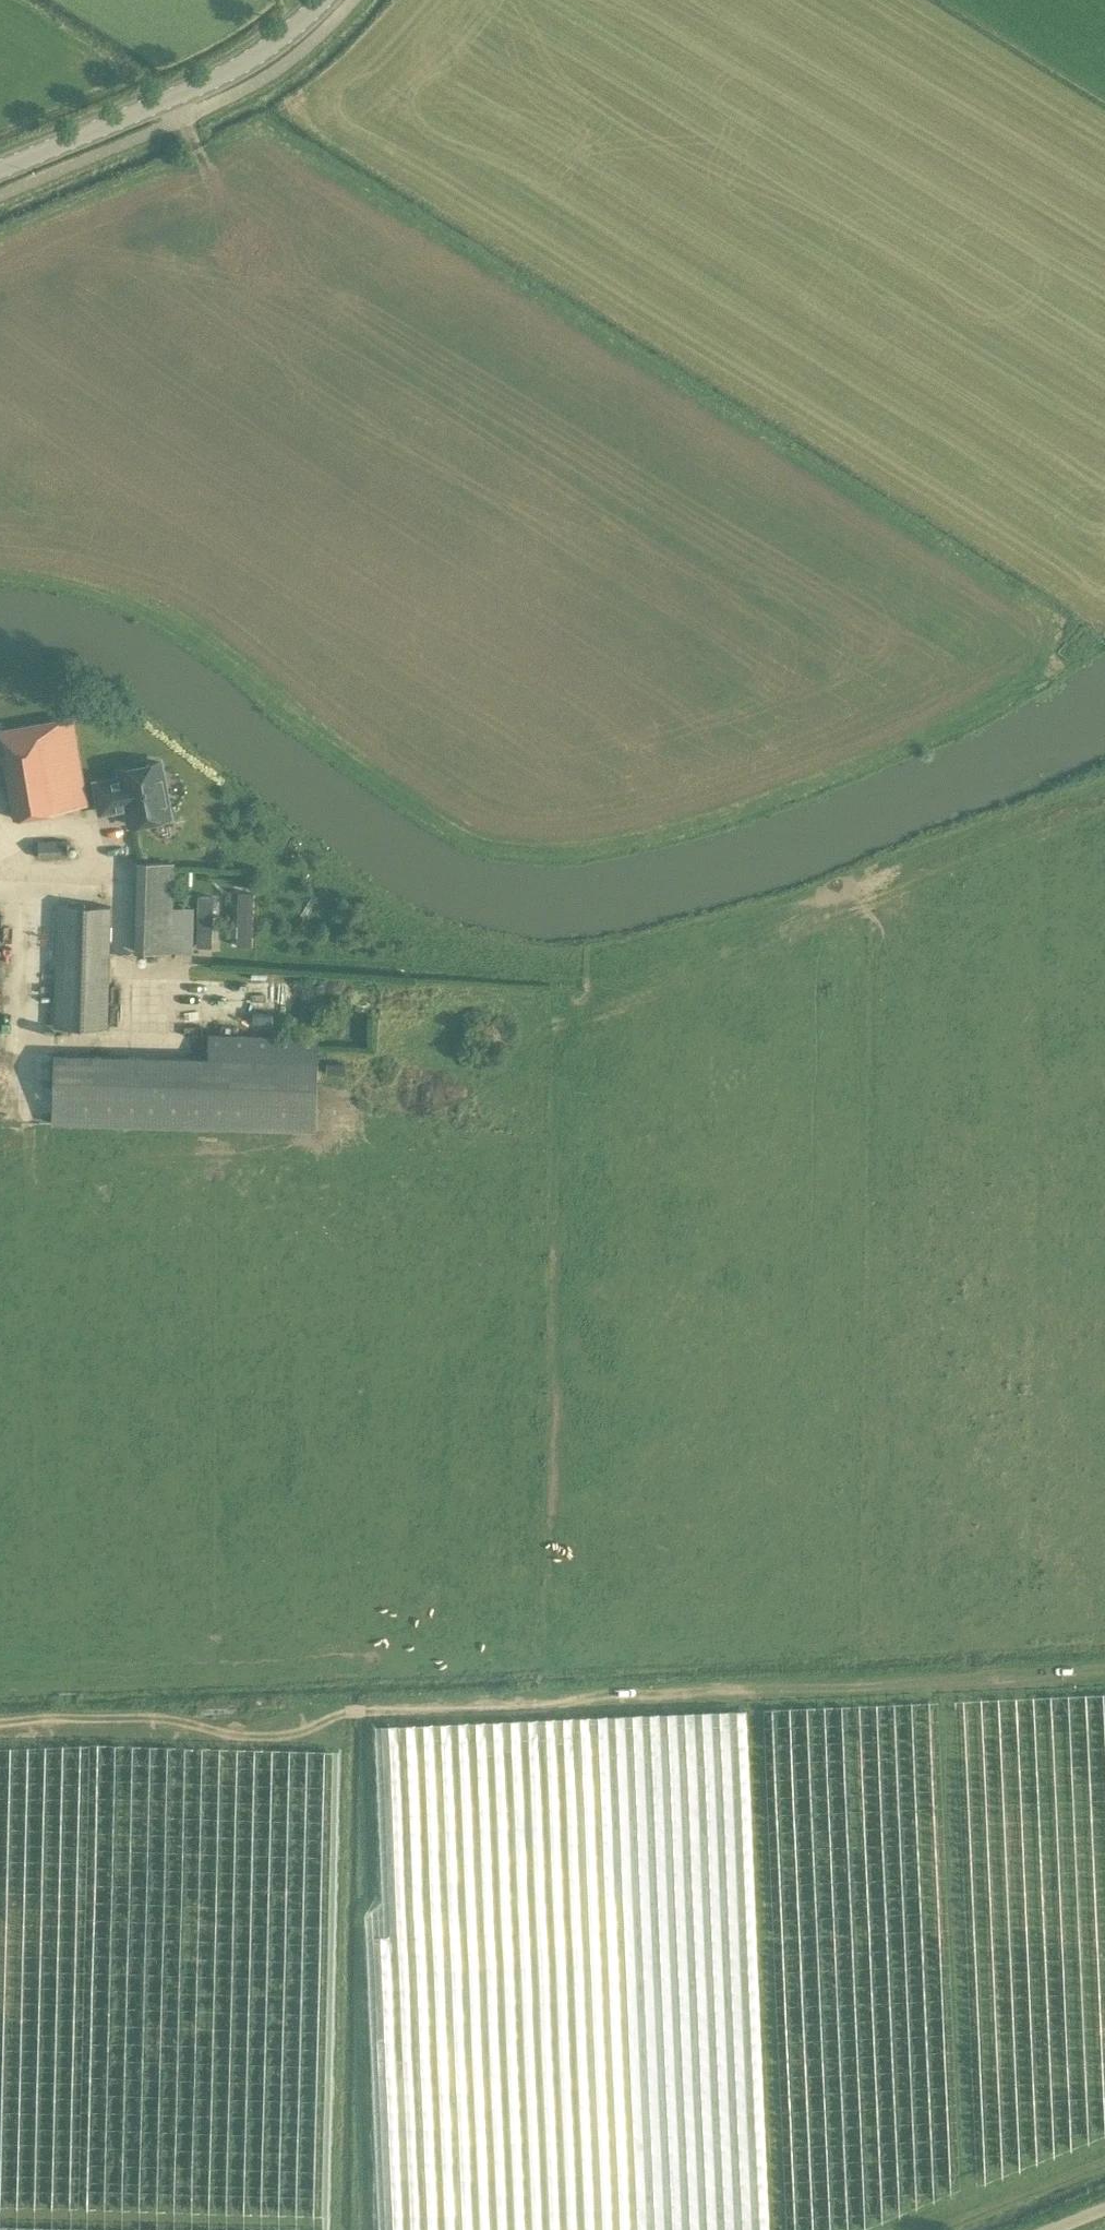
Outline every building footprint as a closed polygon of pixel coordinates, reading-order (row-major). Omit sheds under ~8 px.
[(2,761),(12,818),(87,805),(72,716),(0,728),(0,761),(2,761)] [(162,758),(116,767),(117,774),(91,779),(98,815),(123,810),(126,829),(174,819),(162,758)] [(193,907),(172,906),(174,862),(136,861),(133,950),(171,952),(171,951),(193,951),(193,907)] [(236,945),(251,945),(253,892),(238,892),(236,945)] [(211,946),(213,896),(197,895),(196,946),(211,946)] [(53,1026),(107,1027),(110,906),(56,904),(53,1026)] [(234,1011),(281,1018),(285,993),(238,986),(234,1011)] [(315,1130),(316,1059),(317,1036),(208,1032),(207,1056),(53,1051),(51,1123),(315,1130)] [(344,1061),(327,1060),(327,1071),(343,1071),(344,1061)]
